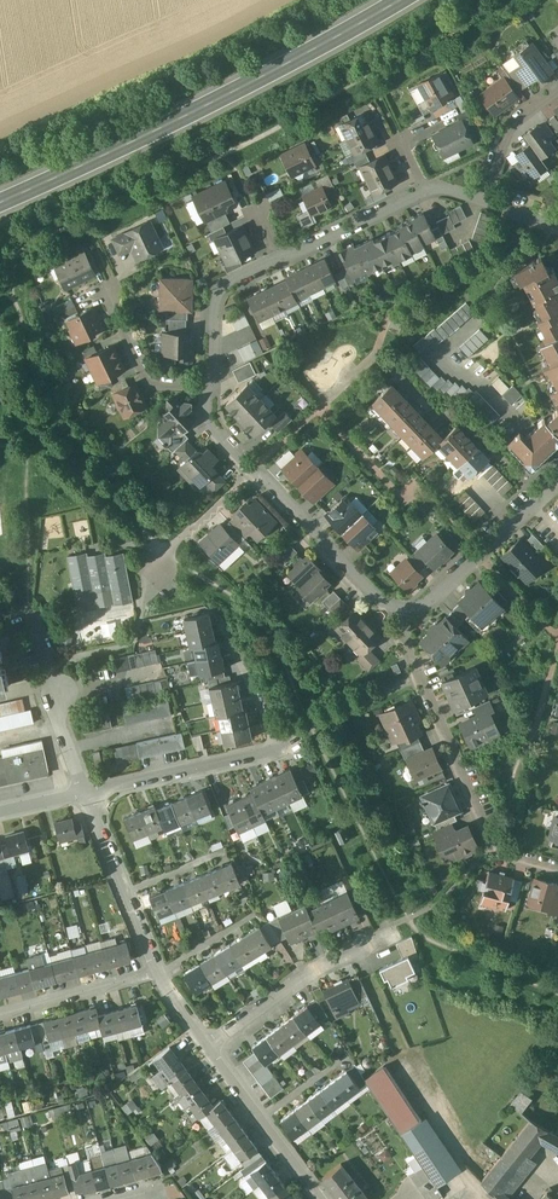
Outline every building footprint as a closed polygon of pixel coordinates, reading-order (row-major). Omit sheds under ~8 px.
[(531,42),(515,55),(522,64),(515,68),(527,84),(537,77),(538,78),(544,74),(546,75),(546,76),(553,72),(531,42)] [(515,68),(509,73),(521,89),(527,84),(515,68)] [(518,86),(506,69),(500,74),(503,79),(506,82),(512,90),(518,86)] [(440,74),(419,86),(419,87),(431,107),(440,102),(439,100),(451,93),(440,74)] [(512,90),(506,82),(503,79),(481,96),(493,113),(497,113),(518,98),(512,90)] [(431,107),(419,87),(419,86),(410,91),(422,112),(431,107)] [(467,110),(458,115),(461,121),(468,118),(469,121),(472,120),(467,110)] [(347,114),(334,120),(338,127),(341,126),(350,121),(347,114)] [(350,121),(341,126),(347,140),(371,128),(364,114),(350,121)] [(554,116),(549,120),(557,132),(557,131),(557,121),(554,116)] [(462,122),(433,136),(436,142),(434,144),(436,148),(439,148),(443,156),(457,149),(458,150),(472,143),(462,122)] [(554,137),(545,124),(539,128),(549,141),(554,137)] [(537,126),(524,136),(530,145),(540,158),(554,148),(549,141),(539,128),(537,126)] [(371,128),(347,140),(354,154),(364,149),(378,142),(371,128)] [(417,131),(420,139),(429,136),(427,128),(417,131)] [(304,144),(282,155),(289,171),(297,167),(300,172),(314,165),(304,144)] [(540,158),(530,145),(517,155),(521,161),(531,174),(533,177),(547,167),(540,158)] [(364,149),(354,154),(346,157),(350,164),(354,162),(367,156),(364,149)] [(370,162),(360,167),(367,180),(391,169),(384,155),(370,162)] [(367,156),(354,162),(357,168),(360,167),(370,162),(367,156)] [(531,174),(521,161),(515,165),(525,178),(531,174)] [(398,183),(391,169),(367,180),(374,194),(384,189),(398,183)] [(328,175),(316,181),(319,188),(322,187),(323,190),(333,185),(328,175)] [(224,183),(195,198),(199,207),(205,209),(209,218),(210,219),(223,213),(225,212),(224,210),(227,202),(232,199),(224,183)] [(319,188),(303,196),(310,210),(312,215),(313,214),(331,206),(323,190),(322,187),(319,188)] [(374,194),(364,199),(367,205),(387,196),(384,189),(374,194)] [(460,206),(448,213),(449,216),(453,225),(466,218),(460,206)] [(310,210),(297,216),(303,228),(317,222),(313,214),(312,215),(310,210)] [(223,213),(210,219),(209,218),(205,220),(211,232),(223,227),(230,223),(225,212),(223,213)] [(424,213),(410,220),(411,222),(412,221),(423,245),(423,244),(436,238),(432,231),(424,213)] [(494,217),(481,213),(472,240),(485,244),(494,217)] [(449,216),(436,222),(439,227),(442,235),(455,229),(453,225),(449,216)] [(423,245),(412,221),(411,222),(399,228),(399,229),(400,229),(411,253),(411,252),(424,246),(423,244),(423,245)] [(149,222),(126,233),(114,239),(120,253),(133,247),(137,256),(148,250),(150,254),(162,248),(149,222)] [(227,233),(215,239),(221,252),(248,239),(242,226),(227,233)] [(211,232),(208,234),(212,241),(215,239),(227,233),(223,227),(211,232)] [(439,227),(432,231),(442,250),(448,247),(442,235),(439,227)] [(388,235),(387,235),(399,260),(400,260),(412,254),(411,252),(411,253),(400,229),(399,229),(388,235)] [(373,238),(354,247),(365,270),(367,274),(374,271),(373,269),(382,265),(383,268),(393,263),(393,265),(400,261),(400,260),(399,260),(387,235),(388,235),(387,235),(374,241),(373,238)] [(248,239),(221,252),(227,264),(228,264),(239,259),(254,251),(248,239)] [(469,241),(450,250),(456,262),(475,253),(469,241)] [(353,245),(340,251),(349,269),(352,276),(365,270),(354,247),(353,245)] [(84,252),(55,266),(66,289),(77,283),(78,285),(84,281),(84,280),(95,275),(84,252)] [(514,273),(519,283),(522,282),(533,303),(534,302),(557,290),(557,280),(554,272),(555,272),(553,267),(552,268),(551,267),(549,268),(547,269),(541,258),(514,273)] [(239,259),(228,264),(227,264),(224,266),(227,273),(242,266),(239,259)] [(329,266),(325,259),(312,265),(322,287),(335,280),(332,274),(334,270),(332,267),(329,266)] [(312,265),(299,271),(309,293),(322,287),(312,265)] [(349,269),(342,272),(349,285),(356,282),(353,276),(352,276),(349,269)] [(299,271),(286,277),(287,280),(296,299),(309,293),(299,271)] [(349,285),(342,272),(336,275),(342,289),(349,285)] [(192,280),(161,279),(160,310),(163,310),(166,313),(166,314),(170,311),(188,311),(191,311),(192,280)] [(287,280),(274,286),(284,308),(297,301),(296,299),(287,280)] [(274,286),(261,292),(271,314),(284,308),(274,286)] [(545,341),(557,335),(557,290),(534,302),(542,317),(537,319),(545,334),(542,335),(545,341)] [(261,292),(248,299),(251,306),(250,309),(252,313),(255,314),(258,320),(271,314),(261,292)] [(72,299),(52,309),(55,315),(75,306),(72,299)] [(466,303),(435,330),(443,340),(444,340),(475,313),(466,303)] [(75,306),(55,315),(59,322),(78,313),(75,306)] [(92,309),(77,316),(77,317),(68,321),(72,330),(78,343),(94,335),(93,333),(100,329),(95,318),(96,317),(92,309)] [(188,311),(170,311),(166,314),(166,313),(166,319),(186,320),(188,320),(188,311)] [(250,325),(243,312),(237,315),(243,328),(250,325)] [(243,328),(237,315),(230,318),(237,331),(243,328)] [(186,320),(170,320),(170,334),(186,334),(186,320)] [(435,330),(424,338),(432,348),(433,349),(443,340),(435,330)] [(480,330),(459,348),(468,358),(489,339),(480,330)] [(170,334),(164,334),(163,354),(175,354),(175,358),(193,358),(193,335),(186,334),(170,334)] [(549,364),(543,367),(554,389),(557,387),(557,335),(545,341),(540,344),(544,352),(543,353),(549,364)] [(424,338),(413,347),(422,357),(432,348),(424,338)] [(257,356),(250,343),(244,346),(250,359),(257,356)] [(94,346),(82,351),(85,357),(97,352),(94,346)] [(113,346),(87,359),(98,383),(124,370),(113,346)] [(244,346),(238,349),(244,362),(250,359),(244,346)] [(440,379),(421,359),(411,368),(430,388),(432,386),(440,379)] [(250,362),(233,370),(239,383),(256,374),(250,362)] [(440,379),(432,386),(437,391),(439,389),(446,382),(442,377),(440,379)] [(110,379),(98,384),(101,391),(111,386),(113,385),(110,379)] [(113,385),(111,386),(115,395),(130,388),(126,379),(113,385)] [(446,382),(439,389),(444,394),(446,392),(453,385),(448,380),(446,382)] [(453,385),(446,392),(451,397),(453,395),(460,388),(455,383),(453,385)] [(130,388),(115,395),(122,411),(121,413),(123,416),(127,418),(130,416),(131,414),(145,407),(141,399),(142,398),(141,398),(139,394),(140,394),(140,393),(139,393),(135,385),(130,388)] [(247,385),(226,405),(230,409),(230,413),(234,413),(240,419),(261,399),(247,385)] [(391,385),(372,403),(383,414),(401,396),(391,385)] [(460,388),(453,395),(458,400),(460,398),(467,391),(462,386),(460,388)] [(522,396),(513,386),(502,396),(512,406),(522,396)] [(549,391),(557,407),(557,387),(554,389),(549,391)] [(467,391),(460,398),(465,403),(467,401),(474,394),(469,389),(467,391)] [(500,416),(476,392),(474,394),(467,401),(491,426),(500,416)] [(401,396),(383,414),(393,425),(412,407),(401,396)] [(176,399),(168,399),(168,408),(170,410),(163,417),(165,419),(160,424),(160,439),(166,446),(170,442),(171,443),(183,432),(192,423),(189,419),(192,417),(192,412),(189,409),(190,409),(191,403),(185,403),(182,406),(176,399)] [(261,399),(240,419),(246,425),(245,429),(249,429),(253,434),(274,414),(261,399)] [(412,407),(393,425),(403,436),(422,418),(412,407)] [(546,421),(557,434),(557,410),(546,421)] [(292,419),(285,411),(271,424),(279,432),(292,419)] [(422,418),(403,436),(413,447),(432,429),(422,418)] [(526,436),(527,437),(525,439),(519,433),(508,444),(525,462),(531,468),(548,452),(557,442),(557,434),(546,421),(544,419),(530,432),(526,436)] [(462,432),(457,427),(456,427),(442,440),(437,444),(442,449),(445,450),(449,454),(466,438),(462,433),(462,432)] [(432,429),(413,447),(424,457),(437,444),(442,440),(432,429)] [(183,432),(171,443),(170,442),(166,446),(173,453),(175,451),(186,440),(189,438),(183,432)] [(472,443),(468,438),(467,438),(449,454),(448,456),(452,460),(455,460),(460,465),(477,449),(472,444),(472,443)] [(186,440),(175,451),(180,456),(191,446),(186,440)] [(208,450),(201,456),(191,446),(180,456),(185,461),(181,465),(191,476),(213,455),(208,450)] [(301,449),(294,456),(299,461),(306,455),(301,449)] [(483,454),(478,449),(477,449),(460,465),(458,467),(463,471),(465,471),(470,477),(474,473),(487,461),(487,460),(483,455),(483,454)] [(221,477),(211,467),(218,460),(213,455),(191,476),(201,486),(205,482),(210,487),(221,477)] [(318,467),(306,455),(299,461),(299,462),(287,473),(286,473),(298,486),(318,467)] [(294,456),(282,467),(287,473),(299,462),(299,461),(294,456)] [(487,461),(474,473),(479,478),(483,475),(492,466),(487,461)] [(492,466),(483,475),(488,480),(498,470),(493,465),(492,466)] [(318,467),(298,486),(309,498),(310,497),(322,486),(329,479),(318,467)] [(498,470),(488,480),(493,486),(503,476),(498,470)] [(508,481),(503,476),(493,486),(498,491),(508,481)] [(221,477),(210,487),(215,493),(226,483),(221,477)] [(508,481),(498,491),(503,496),(513,486),(508,481)] [(322,486),(310,497),(315,503),(327,491),(322,486)] [(465,491),(455,501),(460,506),(470,497),(465,491)] [(345,497),(326,515),(331,520),(350,503),(345,497)] [(470,497),(460,506),(465,512),(475,502),(470,497)] [(276,523),(255,501),(246,510),(242,506),(233,515),(235,517),(250,532),(257,526),(264,534),(276,523)] [(331,520),(331,521),(342,533),(362,515),(351,502),(350,503),(331,520)] [(475,502),(465,512),(470,517),(480,507),(475,502)] [(480,507),(470,517),(475,522),(485,513),(480,507)] [(374,527),(362,515),(342,533),(354,546),(354,545),(367,534),(374,527)] [(250,532),(235,517),(229,522),(243,536),(244,538),(250,532)] [(243,536),(229,522),(223,528),(236,542),(243,536)] [(223,528),(220,525),(201,542),(220,562),(239,545),(236,542),(223,528)] [(374,527),(367,534),(372,539),(378,532),(374,527)] [(251,533),(246,538),(253,545),(258,539),(251,533)] [(367,534),(354,545),(359,550),(372,539),(367,534)] [(419,552),(430,564),(434,568),(452,552),(436,535),(419,552)] [(545,547),(533,535),(528,540),(540,552),(545,547)] [(542,565),(520,541),(503,557),(526,581),(542,565)] [(291,546),(279,557),(286,564),(298,553),(291,546)] [(430,564),(419,552),(418,550),(412,555),(425,569),(430,564)] [(87,553),(68,557),(72,576),(71,576),(75,595),(76,595),(79,611),(97,608),(97,606),(113,602),(114,604),(132,601),(129,585),(130,584),(126,566),(123,553),(88,560),(87,553)] [(412,555),(407,560),(419,574),(425,569),(412,555)] [(308,556),(303,561),(301,559),(295,564),(297,567),(289,574),(301,586),(318,570),(319,569),(308,556)] [(419,574),(407,560),(392,574),(407,590),(412,585),(416,586),(416,581),(422,576),(419,574)] [(329,583),(318,570),(301,586),(299,588),(310,600),(318,593),(320,595),(326,589),(324,587),(329,583)] [(492,596),(479,582),(472,589),(467,589),(467,594),(459,601),(461,603),(470,613),(466,617),(466,618),(478,630),(502,607),(492,596)] [(334,591),(322,602),(329,609),(341,598),(334,591)] [(508,602),(498,591),(492,596),(502,607),(508,602)] [(341,598),(329,609),(336,617),(347,606),(341,598)] [(461,603),(451,612),(452,613),(461,623),(466,618),(466,617),(470,613),(461,603)] [(355,611),(336,629),(348,641),(367,623),(355,611)] [(198,612),(194,613),(192,616),(185,618),(188,632),(212,627),(209,613),(202,614),(198,612)] [(452,613),(447,618),(457,628),(462,624),(461,623),(452,613)] [(447,618),(446,617),(438,625),(433,625),(428,630),(428,634),(421,641),(442,664),(448,658),(449,654),(457,645),(462,645),(467,640),(457,628),(447,618)] [(380,637),(367,623),(348,641),(361,656),(368,649),(380,637)] [(212,627),(188,632),(191,646),(194,645),(215,641),(212,627)] [(215,641),(194,645),(198,660),(221,654),(218,640),(215,641)] [(156,649),(149,651),(152,664),(158,662),(156,649)] [(361,656),(357,659),(362,664),(373,654),(368,649),(361,656)] [(149,651),(142,652),(145,665),(152,664),(149,651)] [(142,652),(134,654),(137,667),(145,665),(142,652)] [(221,654),(198,660),(201,674),(224,669),(221,654)] [(373,654),(362,664),(369,671),(380,661),(373,654)] [(132,670),(129,658),(115,660),(118,673),(132,670)] [(397,664),(392,666),(396,675),(401,672),(397,664)] [(443,682),(450,698),(455,708),(465,704),(487,694),(475,667),(456,676),(443,682)] [(453,669),(440,675),(443,682),(456,676),(453,669)] [(217,678),(218,685),(232,682),(230,675),(217,678)] [(168,679),(161,680),(164,693),(171,692),(168,679)] [(161,680),(153,682),(156,695),(164,693),(161,680)] [(218,685),(209,687),(212,702),(241,696),(237,681),(232,682),(218,685)] [(153,682),(146,683),(149,697),(156,695),(153,682)] [(146,683),(139,685),(142,698),(149,697),(146,683)] [(139,685),(132,687),(135,700),(142,698),(139,685)] [(132,687),(125,688),(128,701),(135,700),(132,687)] [(241,696),(212,702),(215,716),(218,716),(244,710),(241,696)] [(0,703),(0,716),(26,710),(23,698),(0,703)] [(465,704),(455,708),(450,698),(449,699),(457,715),(468,710),(465,704)] [(171,712),(168,699),(160,701),(162,714),(171,712)] [(160,701),(153,703),(155,716),(162,714),(160,701)] [(410,701),(381,715),(387,728),(391,726),(397,740),(397,741),(406,737),(408,739),(417,735),(420,734),(414,720),(418,718),(410,701)] [(488,701),(474,708),(478,716),(478,717),(489,712),(489,713),(493,711),(488,701)] [(153,703),(145,704),(148,717),(155,716),(153,703)] [(145,704),(138,706),(141,719),(148,717),(145,704)] [(138,706),(131,708),(134,721),(141,719),(138,706)] [(131,708),(123,709),(126,722),(134,721),(131,708)] [(31,709),(24,711),(27,724),(34,722),(31,709)] [(244,710),(218,716),(221,730),(249,724),(246,710),(244,710)] [(24,711),(17,713),(20,725),(27,724),(24,711)] [(489,712),(478,717),(478,716),(463,723),(469,736),(468,739),(469,743),(474,745),(477,743),(479,740),(487,736),(488,738),(498,733),(489,713),(489,712)] [(17,713),(10,714),(13,727),(20,725),(17,713)] [(109,713),(81,719),(84,734),(112,727),(109,713)] [(10,714),(3,716),(6,728),(13,727),(10,714)] [(155,719),(156,725),(172,722),(170,715),(155,719)] [(249,724),(221,730),(224,744),(252,738),(249,724)] [(181,733),(173,735),(176,748),(184,746),(181,733)] [(176,748),(173,735),(166,737),(169,750),(176,748)] [(201,735),(191,737),(197,750),(204,749),(201,735)] [(417,735),(408,739),(406,737),(397,741),(397,740),(396,741),(401,751),(420,742),(417,735)] [(166,737),(159,738),(162,751),(169,750),(166,737)] [(159,738),(151,740),(154,753),(162,751),(159,738)] [(41,740),(20,744),(22,753),(23,752),(43,748),(41,740)] [(151,740),(144,741),(147,755),(154,753),(151,740)] [(144,741),(136,743),(137,745),(139,756),(147,755),(144,741)] [(420,742),(401,751),(407,765),(410,763),(408,759),(425,752),(420,742)] [(20,744),(1,749),(3,757),(22,753),(20,744)] [(137,745),(129,747),(132,760),(140,758),(139,756),(137,745)] [(129,747),(121,748),(124,762),(132,760),(129,747)] [(43,748),(23,752),(28,775),(48,771),(43,748)] [(121,748),(114,750),(117,763),(124,762),(121,748)] [(425,752),(408,759),(410,763),(417,779),(441,768),(432,749),(425,752)] [(103,765),(100,751),(93,753),(96,767),(103,765)] [(22,753),(3,757),(8,780),(28,775),(23,752),(22,753)] [(290,768),(276,774),(289,801),(302,794),(297,783),(290,768)] [(276,774),(263,780),(276,807),(289,801),(276,774)] [(263,780),(250,787),(253,793),(262,813),(276,807),(263,780)] [(304,780),(297,783),(302,794),(303,795),(309,792),(304,780)] [(449,785),(422,797),(424,801),(422,802),(423,805),(425,804),(427,808),(432,810),(437,821),(438,822),(454,814),(461,811),(449,785)] [(202,790),(187,797),(195,817),(196,817),(195,815),(202,812),(203,814),(211,811),(202,790)] [(262,813),(253,793),(240,799),(252,825),(265,819),(262,813)] [(187,797),(171,803),(180,824),(181,824),(180,821),(187,818),(188,821),(195,817),(187,797)] [(252,825),(240,799),(226,805),(230,814),(235,826),(238,831),(252,825)] [(171,803),(156,810),(163,826),(164,828),(172,824),(173,827),(180,824),(171,803)] [(156,810),(155,806),(139,812),(148,832),(149,832),(148,830),(155,827),(156,829),(157,829),(163,826),(156,810)] [(148,832),(139,812),(124,819),(132,839),(133,839),(132,836),(140,833),(141,836),(148,832)] [(230,814),(223,816),(228,829),(235,826),(230,814)] [(454,814),(438,822),(437,821),(434,822),(437,830),(450,824),(457,821),(454,814)] [(74,826),(72,819),(55,824),(60,843),(85,836),(81,824),(74,826)] [(437,830),(434,831),(437,838),(454,831),(450,824),(437,830)] [(156,829),(155,827),(148,830),(149,832),(148,832),(151,839),(160,835),(157,829),(156,829)] [(458,832),(455,830),(454,831),(437,838),(436,839),(443,853),(449,850),(453,858),(463,854),(466,855),(470,853),(471,850),(477,847),(468,827),(458,832)] [(342,830),(340,830),(338,831),(337,833),(341,842),(348,839),(347,837),(348,837),(347,836),(346,836),(343,830),(342,830)] [(24,833),(6,837),(8,845),(1,847),(5,859),(29,852),(24,833)] [(232,863),(215,870),(223,891),(224,890),(223,888),(231,884),(232,887),(240,884),(232,863)] [(215,870),(199,877),(208,897),(207,894),(215,891),(216,893),(223,891),(215,870)] [(515,878),(489,872),(486,883),(490,884),(487,893),(484,892),(480,904),(506,910),(509,900),(509,899),(503,897),(505,889),(511,890),(514,879),(515,878)] [(25,874),(16,876),(20,892),(29,890),(25,874)] [(199,877),(183,883),(191,904),(192,903),(191,901),(199,897),(200,900),(208,897),(199,877)] [(522,881),(514,879),(509,899),(509,900),(517,902),(522,881)] [(557,885),(535,879),(530,899),(540,901),(538,906),(550,910),(554,897),(556,896),(556,895),(555,893),(557,885)] [(183,883),(166,890),(175,910),(176,910),(175,907),(183,904),(184,906),(191,904),(183,883)] [(359,899),(354,887),(347,891),(353,902),(359,899)] [(511,890),(505,889),(503,897),(509,899),(511,890)] [(166,890),(150,897),(158,917),(159,917),(158,914),(166,911),(167,913),(175,910),(166,890)] [(347,891),(334,897),(346,923),(359,916),(358,914),(353,902),(347,891)] [(556,895),(556,896),(554,897),(550,910),(549,912),(557,915),(557,895),(556,895)] [(334,897),(320,903),(333,929),(346,923),(334,897)] [(365,911),(359,899),(353,902),(358,914),(365,911)] [(287,900),(273,907),(278,917),(292,910),(287,900)] [(333,929),(320,903),(307,909),(317,930),(319,935),(333,929)] [(305,904),(292,910),(304,936),(317,930),(307,909),(305,904)] [(304,936),(292,910),(278,917),(282,925),(287,937),(290,942),(304,936)] [(278,917),(268,923),(273,929),(282,925),(278,917)] [(273,929),(268,923),(260,928),(271,946),(280,940),(273,929)] [(282,925),(273,929),(280,940),(287,937),(282,925)] [(260,927),(245,937),(256,955),(257,955),(256,952),(263,948),(265,950),(271,946),(260,928),(260,927)] [(396,943),(403,957),(408,955),(411,961),(419,957),(411,936),(396,943)] [(245,937),(230,946),(242,964),(243,964),(241,961),(248,957),(250,959),(256,955),(245,937)] [(127,942),(117,945),(122,963),(132,961),(127,942)] [(117,945),(103,949),(108,967),(122,963),(117,945)] [(230,946),(215,955),(227,974),(228,973),(227,971),(234,966),(235,968),(242,964),(230,946)] [(103,949),(88,953),(93,971),(108,967),(103,949)] [(71,950),(49,956),(51,963),(60,961),(73,957),(71,950)] [(88,953),(73,957),(79,975),(93,971),(88,953)] [(215,955),(200,964),(212,983),(211,980),(219,976),(220,978),(227,974),(215,955)] [(411,961),(408,955),(403,957),(379,968),(384,979),(387,978),(391,986),(408,978),(407,974),(415,970),(411,961)] [(73,957),(60,961),(64,976),(65,979),(79,975),(73,957)] [(60,961),(51,963),(56,978),(64,976),(60,961)] [(51,963),(30,969),(35,987),(57,981),(56,978),(51,963)] [(120,973),(126,971),(123,963),(117,965),(120,973)] [(200,964),(185,974),(196,993),(198,992),(196,990),(204,985),(205,987),(212,983),(200,964)] [(30,969),(15,973),(21,991),(35,987),(30,969)] [(15,973),(1,977),(6,995),(21,991),(15,973)] [(367,994),(358,975),(348,980),(357,999),(367,994)] [(348,979),(324,990),(336,1017),(349,1011),(346,1005),(358,1000),(357,999),(348,980),(348,979)] [(137,1005),(124,1009),(129,1028),(143,1024),(137,1005)] [(320,1023),(307,1006),(293,1016),(306,1034),(320,1023)] [(96,1008),(83,1011),(88,1029),(101,1026),(98,1016),(96,1008)] [(124,1009),(111,1013),(116,1031),(129,1028),(124,1009)] [(83,1011),(70,1015),(75,1033),(88,1029),(83,1011)] [(111,1013),(98,1016),(101,1026),(103,1035),(116,1031),(111,1013)] [(70,1015),(58,1019),(62,1037),(75,1033),(70,1015)] [(306,1034),(293,1016),(280,1026),(293,1044),(306,1034)] [(62,1037),(58,1019),(44,1022),(49,1040),(50,1040),(62,1037)] [(49,1040),(44,1022),(38,1024),(45,1049),(52,1047),(50,1040),(49,1040)] [(45,1049),(38,1024),(30,1026),(35,1044),(34,1044),(36,1052),(45,1049)] [(143,1024),(129,1028),(132,1037),(145,1033),(143,1024)] [(35,1044),(30,1026),(16,1030),(21,1048),(34,1044),(35,1044)] [(293,1044),(280,1026),(266,1036),(279,1054),(293,1044)] [(129,1028),(116,1031),(119,1040),(132,1037),(129,1028)] [(16,1030),(1,1034),(6,1052),(21,1048),(16,1030)] [(279,1054),(266,1036),(252,1047),(256,1052),(261,1058),(265,1064),(279,1054)] [(170,1047),(155,1058),(163,1068),(178,1058),(170,1047)] [(21,1048),(6,1052),(9,1062),(9,1063),(22,1059),(23,1058),(21,1048)] [(0,1054),(0,1064),(9,1062),(6,1052),(0,1054)] [(256,1052),(245,1060),(250,1067),(261,1058),(256,1052)] [(155,1058),(149,1063),(156,1073),(163,1068),(155,1058)] [(178,1058),(163,1068),(172,1081),(187,1070),(178,1058)] [(261,1058),(250,1067),(254,1073),(265,1064),(261,1058)] [(22,1059),(10,1062),(12,1070),(24,1066),(22,1059)] [(265,1064),(254,1073),(259,1079),(270,1071),(265,1064)] [(365,1079),(356,1065),(347,1072),(357,1086),(365,1080),(365,1079)] [(421,1119),(383,1065),(365,1079),(365,1080),(400,1133),(421,1119)] [(163,1068),(156,1073),(154,1075),(164,1087),(172,1081),(163,1068)] [(187,1070),(172,1081),(181,1093),(196,1082),(187,1070)] [(270,1071),(259,1079),(263,1085),(274,1076),(270,1071)] [(347,1072),(346,1071),(333,1081),(346,1098),(359,1088),(357,1086),(347,1072)] [(274,1076),(263,1085),(268,1091),(279,1083),(274,1076)] [(346,1098),(333,1081),(320,1090),(333,1108),(346,1098)] [(196,1082),(181,1093),(190,1106),(205,1094),(196,1082)] [(279,1083),(268,1091),(272,1097),(284,1089),(279,1083)] [(512,1103),(523,1112),(534,1098),(522,1089),(512,1103)] [(333,1108),(320,1090),(307,1100),(320,1118),(333,1108)] [(190,1106),(181,1093),(175,1098),(183,1111),(190,1106)] [(205,1094),(190,1106),(199,1117),(200,1117),(207,1112),(214,1107),(205,1094)] [(133,1098),(121,1105),(126,1113),(138,1106),(133,1098)] [(320,1118),(307,1100),(294,1110),(307,1128),(320,1118)] [(214,1107),(207,1112),(216,1124),(230,1113),(221,1101),(214,1107)] [(199,1117),(190,1106),(183,1111),(193,1122),(200,1118),(200,1117),(199,1117)] [(307,1128),(294,1110),(281,1120),(294,1138),(307,1128)] [(216,1124),(207,1112),(200,1117),(200,1118),(209,1130),(216,1124)] [(230,1113),(216,1124),(225,1136),(239,1125),(230,1113)] [(421,1119),(400,1133),(422,1166),(436,1186),(456,1172),(421,1119)] [(531,1120),(502,1156),(517,1168),(526,1157),(539,1140),(548,1129),(531,1120)] [(225,1136),(216,1124),(209,1130),(208,1130),(216,1142),(219,1141),(225,1136)] [(239,1125),(225,1136),(233,1148),(248,1137),(239,1125)] [(548,1129),(539,1140),(557,1151),(557,1135),(548,1129)] [(225,1136),(219,1141),(228,1153),(233,1148),(225,1136)] [(258,1150),(248,1137),(233,1148),(242,1161),(243,1161),(256,1151),(258,1150)] [(126,1145),(114,1149),(118,1163),(130,1159),(126,1145)] [(256,1151),(243,1161),(242,1161),(241,1162),(245,1168),(260,1157),(256,1151)] [(79,1152),(70,1152),(70,1161),(80,1160),(79,1152)] [(159,1162),(152,1153),(146,1155),(151,1173),(161,1170),(159,1162)] [(28,1158),(30,1164),(34,1163),(35,1170),(49,1167),(47,1155),(28,1158)] [(101,1155),(89,1158),(89,1159),(92,1170),(104,1166),(101,1155)] [(146,1155),(130,1159),(136,1177),(151,1173),(146,1155)] [(57,1158),(58,1164),(69,1162),(68,1156),(57,1158)] [(502,1156),(481,1182),(494,1195),(497,1198),(504,1198),(507,1195),(525,1174),(517,1168),(502,1156)] [(260,1157),(245,1168),(250,1174),(252,1173),(251,1173),(265,1163),(260,1157)] [(526,1157),(517,1168),(525,1174),(534,1163),(526,1157)] [(89,1159),(76,1163),(79,1173),(92,1170),(89,1159)] [(130,1159),(118,1163),(123,1181),(136,1177),(130,1159)] [(76,1163),(75,1162),(69,1164),(71,1171),(76,1189),(82,1187),(79,1173),(76,1163)] [(275,1174),(266,1162),(265,1163),(251,1173),(252,1173),(260,1185),(275,1174)] [(118,1163),(104,1166),(110,1185),(123,1181),(118,1163)] [(69,1164),(49,1169),(51,1176),(64,1173),(71,1171),(69,1164)] [(355,1183),(341,1164),(322,1179),(336,1197),(355,1183)] [(34,1165),(21,1169),(25,1183),(38,1180),(34,1165)] [(104,1166),(92,1170),(97,1188),(110,1185),(104,1166)] [(422,1166),(409,1175),(426,1198),(437,1198),(442,1195),(436,1186),(422,1166)] [(21,1169),(8,1173),(12,1187),(25,1183),(21,1169)] [(92,1170),(79,1173),(82,1187),(84,1192),(97,1188),(92,1170)] [(76,1189),(71,1171),(64,1173),(69,1190),(76,1189)] [(64,1173),(51,1176),(56,1195),(69,1191),(69,1190),(64,1173)] [(284,1186),(275,1174),(260,1185),(269,1197),(284,1186)] [(51,1176),(38,1180),(43,1198),(56,1195),(51,1176)] [(25,1183),(30,1198),(41,1198),(43,1198),(38,1180),(25,1183)] [(25,1183),(12,1187),(15,1198),(30,1198),(25,1183)] [(336,1197),(337,1198),(368,1198),(355,1183),(336,1197)] [(284,1186),(269,1197),(271,1198),(292,1198),(293,1198),(284,1186)] [(5,1189),(6,1192),(8,1198),(15,1198),(12,1187),(5,1189)]
